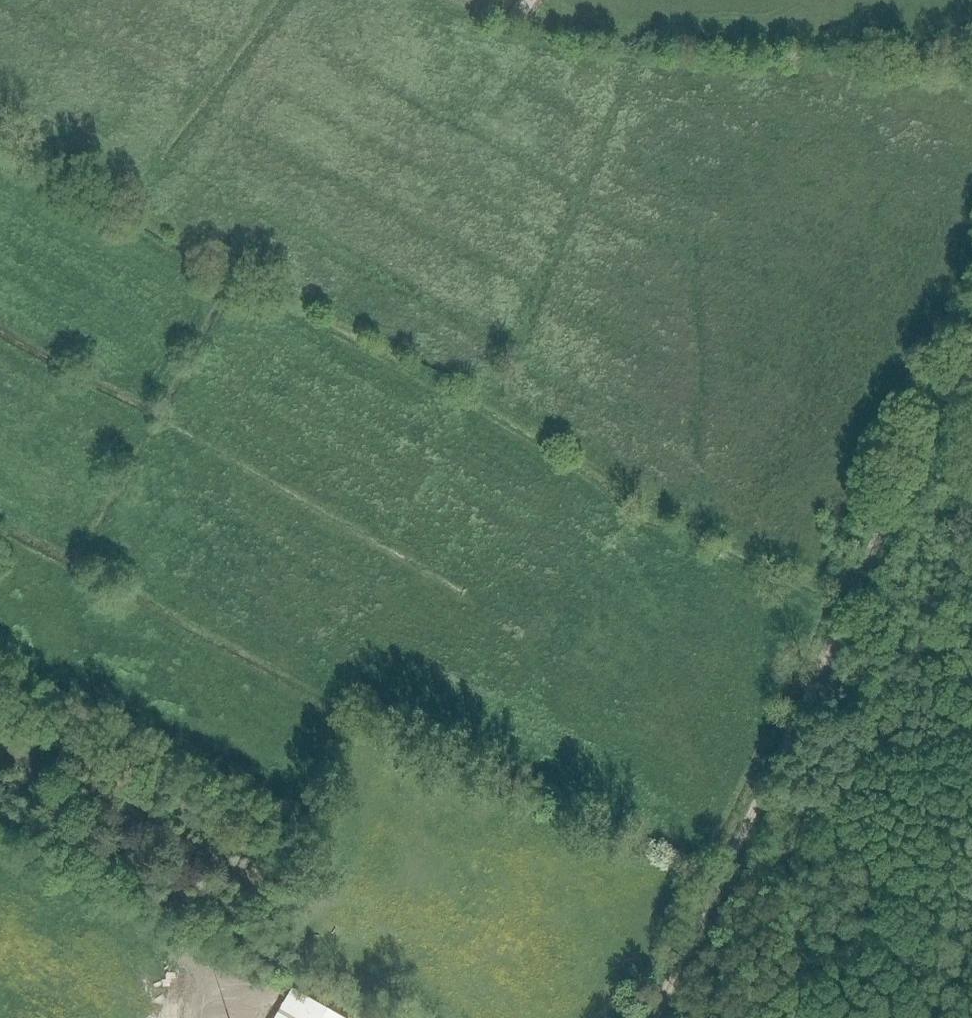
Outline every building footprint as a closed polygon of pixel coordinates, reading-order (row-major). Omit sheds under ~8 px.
[(360,1016),(298,983),(279,1017),(359,1017),(360,1016)]
